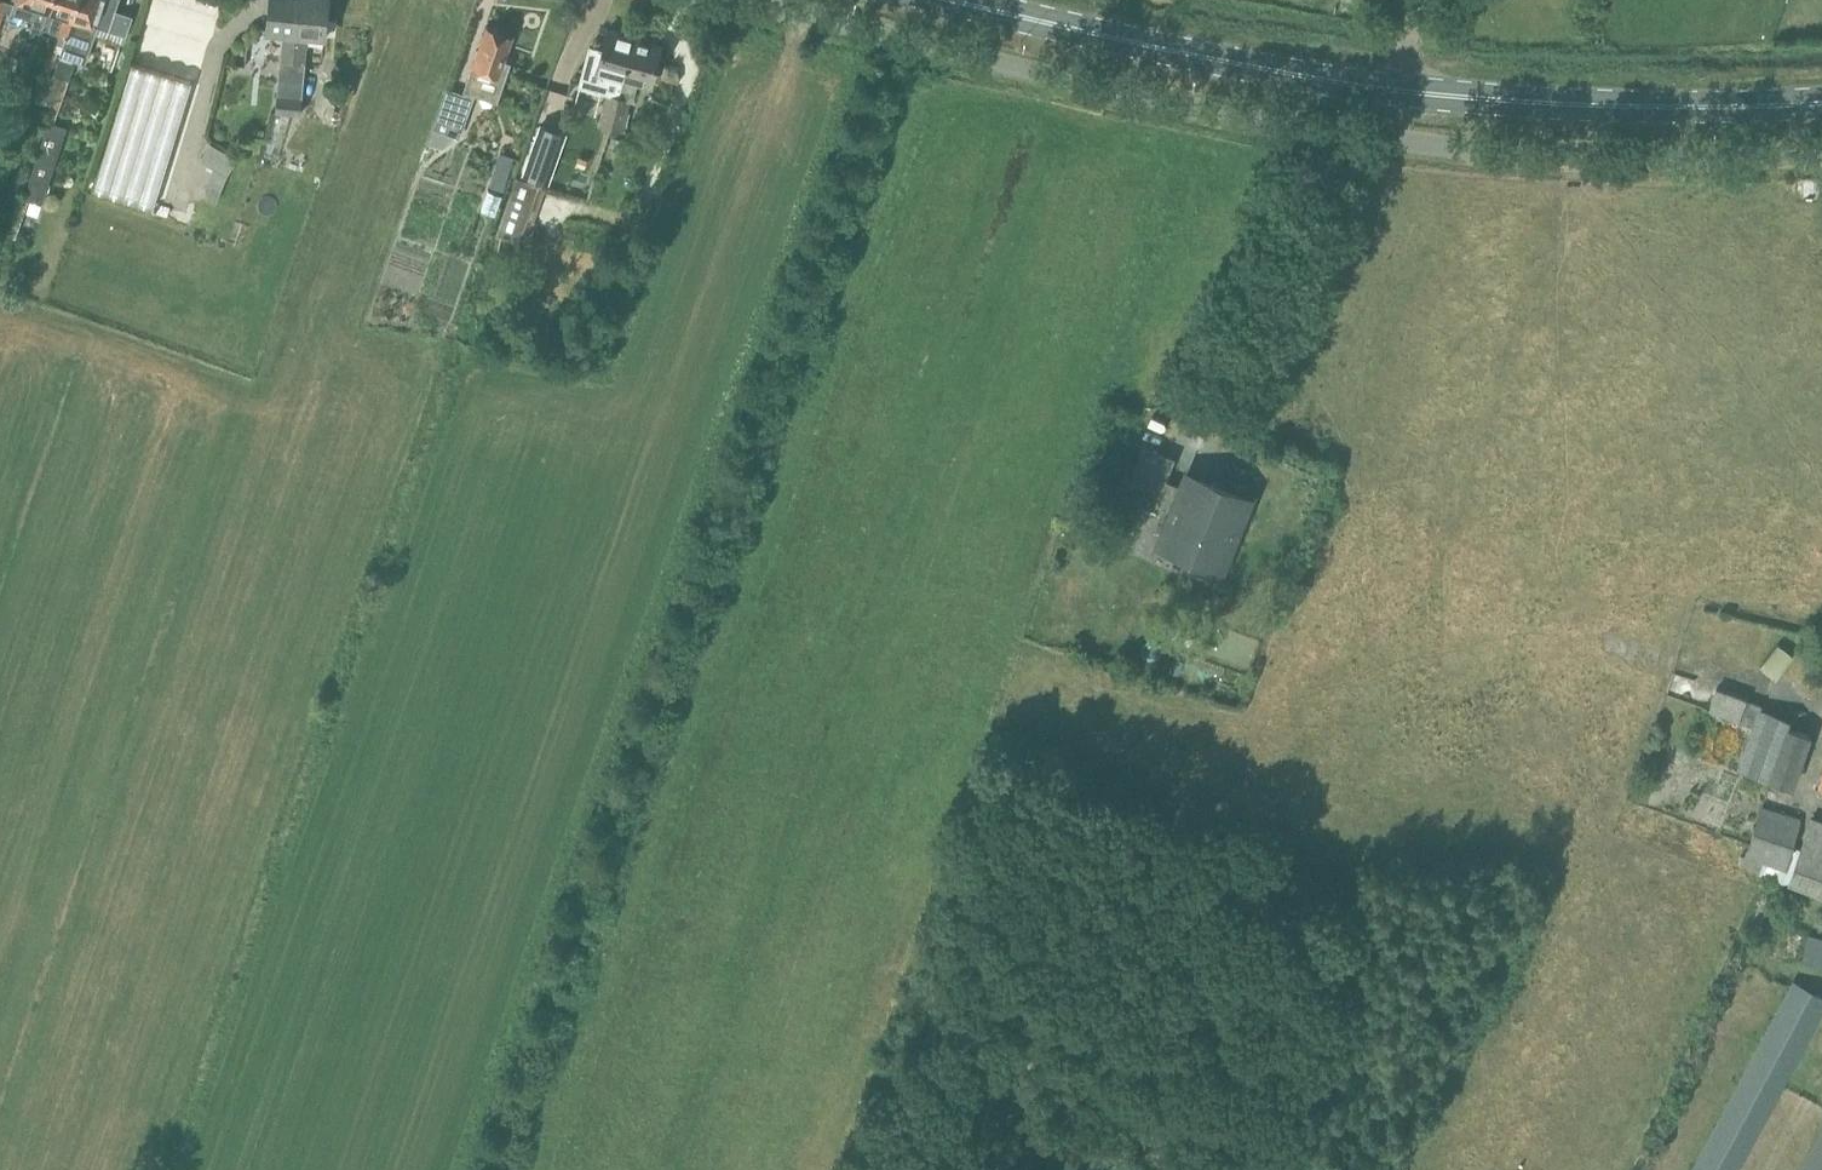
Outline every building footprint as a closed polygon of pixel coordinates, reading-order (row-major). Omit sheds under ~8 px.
[(0,23),(4,10),(33,20),(29,33),(41,37),(44,28),(43,28),(53,0),(15,0),(14,3),(3,0),(0,0),(0,23)] [(62,34),(58,43),(64,45),(67,36),(79,0),(53,0),(43,28),(44,28),(62,34)] [(67,36),(64,45),(62,53),(87,61),(99,26),(126,36),(133,16),(116,10),(120,0),(79,0),(67,36)] [(267,32),(283,34),(276,111),(277,112),(287,84),(292,87),(299,0),(270,0),(267,32)] [(297,35),(325,38),(326,26),(338,28),(338,24),(341,0),(300,0),(297,35)] [(511,63),(504,60),(513,35),(507,33),(506,31),(496,28),(494,29),(488,27),(469,81),(468,81),(464,92),(447,86),(427,143),(443,148),(455,135),(461,137),(476,93),(497,100),(511,63)] [(596,72),(612,76),(608,91),(619,94),(634,36),(608,28),(596,72)] [(608,91),(607,91),(603,109),(627,116),(631,100),(633,100),(638,83),(650,87),(662,44),(634,36),(619,94),(608,91)] [(15,72),(26,77),(33,58),(21,53),(15,72)] [(62,77),(54,102),(52,109),(58,111),(69,78),(75,62),(61,56),(55,73),(55,74),(62,77)] [(94,189),(154,207),(192,82),(132,63),(94,189)] [(62,77),(55,74),(49,72),(41,97),(54,102),(62,77)] [(286,89),(283,109),(306,110),(308,91),(288,89),(286,89)] [(283,109),(282,121),(305,122),(306,110),(283,109)] [(603,109),(599,125),(623,131),(627,116),(603,109)] [(67,128),(48,122),(24,197),(27,198),(25,205),(22,204),(13,233),(31,239),(67,128)] [(546,188),(551,189),(552,186),(562,190),(567,174),(557,171),(553,181),(549,179),(564,138),(566,139),(568,132),(566,131),(542,123),(523,180),(522,180),(546,187),(546,188)] [(206,186),(205,186),(208,199),(216,202),(228,175),(238,158),(211,142),(200,159),(214,167),(206,186)] [(501,152),(496,168),(490,188),(504,193),(510,173),(508,173),(514,156),(501,152)] [(516,178),(516,179),(495,236),(519,245),(522,236),(530,239),(537,222),(534,221),(546,188),(546,187),(522,180),(523,180),(516,178)] [(483,212),(496,216),(503,195),(489,191),(483,212)] [(1175,462),(1147,450),(1132,487),(1173,502),(1157,543),(1228,571),(1254,504),(1183,476),(1178,490),(1166,485),(1175,462)] [(1760,667),(1772,678),(1791,654),(1779,643),(1760,667)] [(1708,709),(1752,726),(1737,769),(1793,789),(1812,735),(1788,726),(1791,719),(1762,708),(1763,705),(1716,686),(1708,709)] [(1811,816),(1800,849),(1793,846),(1802,818),(1760,805),(1744,855),(1742,854),(1739,864),(1788,884),(1821,896),(1821,820),(1811,816)] [(1809,934),(1802,961),(1821,967),(1821,938),(1809,934)] [(1690,1169),(1739,1169),(1821,1017),(1821,995),(1793,979),(1690,1169)] [(1799,1169),(1821,1169),(1821,1128),(1799,1169)]
